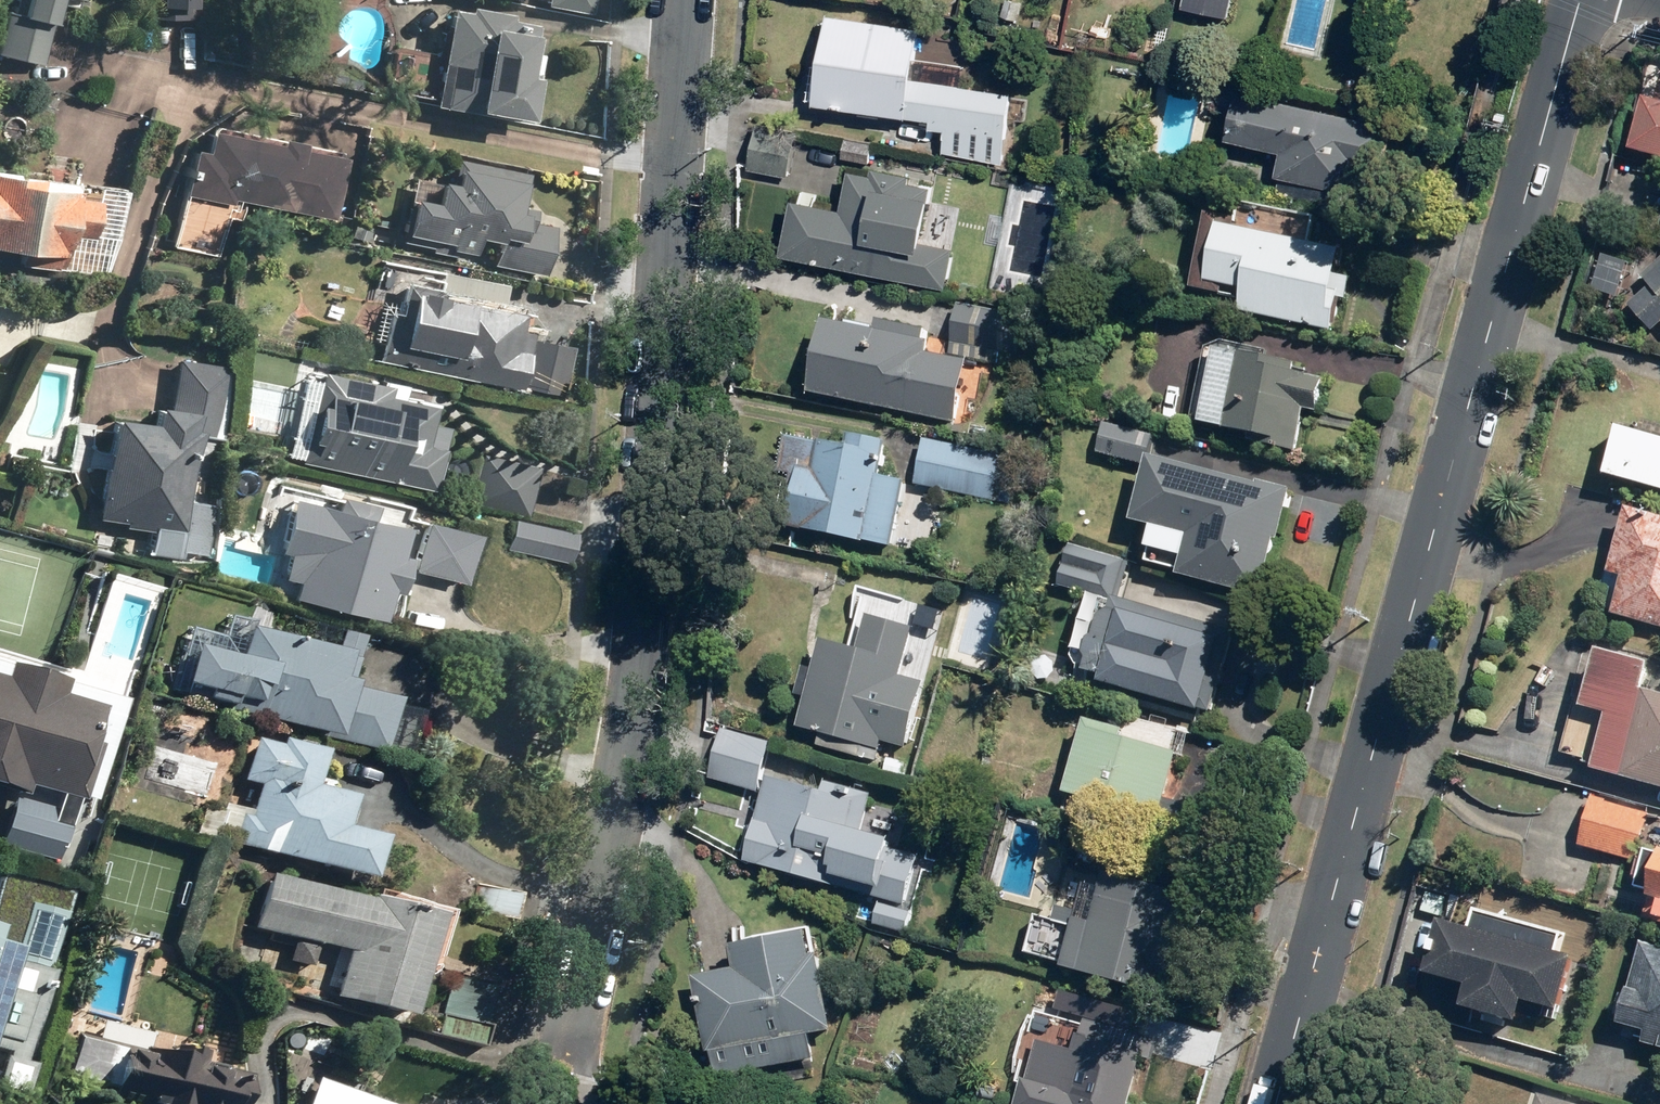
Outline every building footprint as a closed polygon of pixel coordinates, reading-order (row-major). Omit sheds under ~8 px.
[(11,13),(4,11),(0,28),(0,55),(42,64),(57,0),(14,0),(11,13)] [(144,17),(189,19),(189,0),(144,0),(144,17)] [(545,6),(591,15),(594,0),(546,0),(545,6)] [(1186,8),(1232,17),(1235,0),(1188,0),(1186,8)] [(465,13),(449,10),(430,106),(524,123),(532,78),(525,77),(534,26),(509,21),(510,16),(465,8),(465,13)] [(923,29),(830,16),(817,105),(934,122),(933,130),(948,132),(945,155),(1004,164),(1013,95),(964,88),(967,66),(919,59),(923,29)] [(1380,121),(1243,88),(1231,139),(1285,151),(1280,176),(1359,195),(1411,161),(1380,121)] [(1634,149),(1659,156),(1659,100),(1649,97),(1634,149)] [(760,124),(750,169),(790,177),(799,133),(760,124)] [(199,152),(188,150),(168,247),(214,256),(224,210),(229,211),(231,201),(327,220),(340,159),(338,158),(339,153),(210,127),(209,132),(203,131),(199,152)] [(874,144),(847,138),(843,157),(870,163),(874,144)] [(452,188),(412,180),(399,239),(433,247),(431,253),(453,258),(454,252),(471,255),(474,239),(495,244),(490,265),(544,277),(554,228),(522,221),(523,214),(516,212),(522,185),(525,186),(528,174),(458,159),(452,188)] [(846,211),(795,201),(784,255),(949,288),(957,249),(924,242),(933,198),(935,188),(911,183),(913,175),(877,168),(876,175),(854,171),(846,211)] [(64,257),(67,238),(91,241),(96,200),(72,197),(72,191),(36,186),(36,179),(0,174),(0,249),(64,257)] [(1246,316),(1334,334),(1342,295),(1336,294),(1344,253),(1239,231),(1241,222),(1213,216),(1197,290),(1249,301),(1246,316)] [(1619,298),(1630,263),(1606,255),(1594,290),(1619,298)] [(1646,277),(1651,285),(1630,305),(1653,330),(1659,326),(1659,263),(1646,277)] [(439,294),(403,286),(386,362),(517,390),(529,333),(517,330),(520,316),(438,298),(439,294)] [(1023,317),(961,305),(951,354),(1013,366),(1023,317)] [(879,333),(829,322),(813,395),(957,425),(970,364),(931,356),(934,343),(926,341),(929,331),(882,321),(879,333)] [(574,348),(536,339),(525,390),(563,398),(574,348)] [(1262,445),(1300,454),(1309,410),(1321,413),(1328,381),(1299,374),(1301,368),(1222,350),(1205,425),(1263,438),(1262,445)] [(150,425),(110,419),(96,518),(152,526),(149,551),(162,558),(180,560),(182,551),(204,554),(211,503),(187,500),(197,435),(212,438),(222,366),(176,359),(168,410),(152,407),(150,425)] [(386,387),(319,373),(317,382),(301,379),(284,456),(300,460),(299,463),(429,491),(443,427),(426,423),(430,406),(384,396),(386,387)] [(1155,436),(1109,424),(1101,454),(1147,466),(1155,436)] [(1621,427),(1608,474),(1659,488),(1659,438),(1621,427)] [(850,451),(791,439),(784,474),(797,477),(786,525),(867,542),(893,548),(907,484),(882,478),(889,444),(853,437),(850,451)] [(926,441),(917,486),(1009,503),(1018,458),(926,441)] [(538,465),(483,453),(472,504),(526,516),(538,465)] [(1192,538),(1182,575),(1266,597),(1294,493),(1157,457),(1139,524),(1192,538)] [(332,507),(291,498),(278,551),(286,553),(281,577),(297,581),(293,598),(380,618),(387,589),(394,590),(403,554),(395,552),(402,523),(367,515),(370,502),(335,495),(332,507)] [(1631,508),(1613,572),(1625,575),(1614,615),(1659,628),(1659,516),(1631,508)] [(472,532),(422,520),(410,571),(460,582),(472,532)] [(574,534),(514,520),(508,549),(568,563),(574,534)] [(1127,561),(1073,547),(1062,587),(1116,601),(1127,561)] [(1108,678),(1105,687),(1212,715),(1236,633),(1120,602),(1115,615),(1105,618),(1099,639),(1093,641),(1090,654),(1092,661),(1089,672),(1108,678)] [(863,652),(828,643),(820,673),(809,670),(802,697),(811,700),(803,730),(826,736),(823,749),(879,764),(885,744),(909,750),(927,684),(904,678),(916,630),(872,618),(863,652)] [(342,655),(246,629),(237,659),(191,647),(180,687),(205,694),(202,704),(385,754),(400,698),(335,681),(342,655)] [(1600,649),(1586,707),(1577,705),(1565,753),(1587,759),(1586,762),(1597,765),(1596,769),(1659,785),(1659,695),(1646,691),(1653,662),(1600,649)] [(24,797),(26,788),(59,797),(55,810),(14,799),(1,846),(59,862),(75,802),(79,803),(80,799),(91,802),(118,702),(0,670),(0,791),(24,797)] [(1089,801),(1085,817),(1158,837),(1187,733),(1116,713),(1112,728),(1090,722),(1069,796),(1089,801)] [(775,743),(726,729),(712,780),(761,794),(775,743)] [(366,882),(378,839),(340,829),(348,798),(311,788),(320,753),(276,741),(275,747),(250,740),(239,782),(255,787),(247,818),(238,815),(230,846),(366,882)] [(907,763),(890,759),(886,773),(904,777),(907,763)] [(827,793),(770,777),(746,860),(907,906),(922,857),(893,849),(895,841),(866,833),(877,797),(830,783),(827,793)] [(1594,796),(1580,845),(1634,861),(1629,877),(1640,880),(1637,887),(1652,891),(1645,917),(1659,922),(1659,815),(1594,796)] [(363,902),(268,875),(253,927),(343,953),(330,997),(405,1019),(434,918),(364,898),(363,902)] [(1079,930),(1068,969),(1167,995),(1193,897),(1114,875),(1110,891),(1094,886),(1086,913),(1063,906),(1058,924),(1079,930)] [(1441,916),(1446,898),(1428,893),(1423,911),(1441,916)] [(912,914),(882,906),(877,926),(906,934),(912,914)] [(1474,927),(1446,919),(1431,974),(1473,986),(1468,1005),(1523,1021),(1528,1001),(1562,1011),(1577,957),(1557,951),(1562,933),(1479,910),(1474,927)] [(741,971),(697,979),(715,1077),(816,1059),(812,1037),(836,1033),(822,954),(817,955),(813,933),(736,946),(741,971)] [(1644,944),(1621,1023),(1649,1031),(1646,1042),(1659,1046),(1659,949),(1644,944)] [(10,952),(0,949),(0,990),(10,952)] [(498,993),(454,980),(438,1035),(483,1048),(498,993)] [(1021,1103),(1134,1103),(1151,1038),(1090,1022),(1081,1054),(1043,1044),(1033,1082),(1027,1081),(1021,1103)] [(73,1036),(62,1077),(108,1089),(105,1101),(118,1103),(222,1103),(225,1103),(235,1103),(242,1077),(199,1065),(201,1055),(172,1048),(170,1057),(140,1049),(139,1053),(73,1036)] [(307,1103),(360,1103),(363,1098),(316,1080),(307,1103)] [(1542,1096),(1539,1103),(1572,1103),(1542,1096)]
